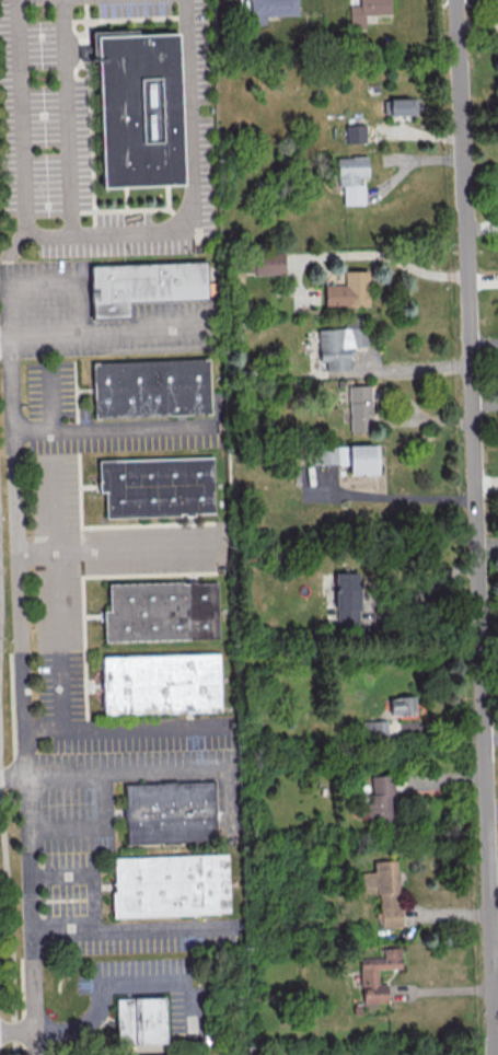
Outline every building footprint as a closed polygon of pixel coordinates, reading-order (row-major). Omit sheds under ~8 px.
[(250,24),(265,24),(265,16),(297,15),(297,0),(249,0),(250,24)] [(364,29),(364,15),(390,14),(390,0),(358,0),(359,4),(348,5),(349,29),(364,29)] [(187,185),(106,187),(102,61),(82,62),(81,47),(96,46),(95,32),(141,31),(141,36),(182,34),(187,185)] [(389,115),(416,114),(416,97),(389,98),(389,115)] [(365,142),(364,124),(344,124),(345,143),(365,142)] [(343,205),(362,204),(362,177),(367,177),(366,156),(336,157),(337,186),(342,186),(343,205)] [(284,273),(283,253),(241,254),(242,274),(284,273)] [(207,263),(209,300),(130,303),(130,318),(95,320),(93,267),(207,263)] [(324,284),(324,306),(368,306),(367,270),(344,270),(344,283),(324,284)] [(351,369),(350,347),(366,346),(365,327),(317,329),(319,361),(325,361),(325,370),(351,369)] [(213,415),(99,419),(95,363),(211,359),(213,415)] [(348,385),(349,432),(372,431),(371,385),(348,385)] [(379,473),(377,444),(311,446),(311,464),(349,463),(349,474),(379,473)] [(218,514),(108,519),(107,492),(102,494),(101,463),(216,457),(218,514)] [(334,572),(335,626),(360,625),(359,571),(334,572)] [(104,611),(111,610),(109,584),(182,581),(182,584),(193,583),(217,582),(219,637),(105,642),(104,614),(104,611)] [(105,658),(221,654),(223,712),(152,715),(107,716),(105,658)] [(391,715),(415,714),(415,696),(390,697),(391,715)] [(386,735),(386,720),(363,720),(363,736),(386,735)] [(394,775),(371,775),(371,793),(369,793),(368,822),(393,823),(394,775)] [(128,787),(215,782),(217,840),(130,844),(128,787)] [(116,860),(230,855),(233,913),(116,918),(115,894),(118,894),(116,860)] [(402,926),(399,859),(373,860),(373,871),(357,872),(358,892),(379,891),(380,927),(402,926)] [(361,958),(362,1003),(387,1002),(387,984),(378,984),(378,968),(401,968),(401,947),(383,947),(384,957),(361,958)] [(118,999),(167,997),(169,1044),(119,1046),(118,999)]
